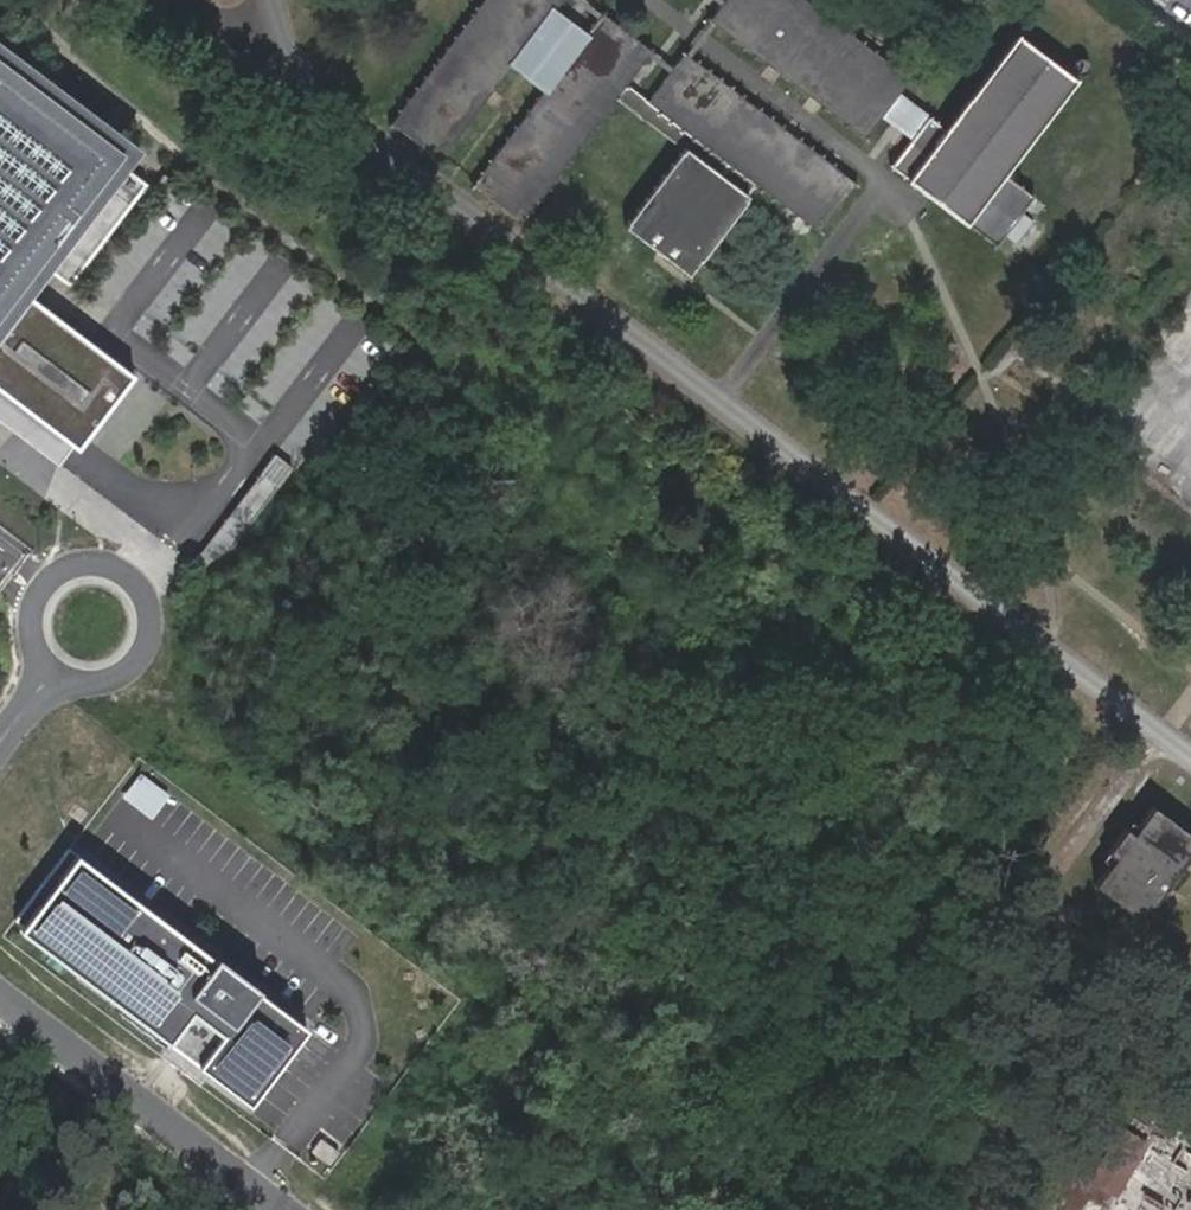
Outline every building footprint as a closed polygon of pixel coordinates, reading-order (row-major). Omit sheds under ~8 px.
[(385,120),(435,157),(505,64),(550,4),(553,0),(477,0),(385,120)] [(801,0),(720,0),(706,19),(861,137),(876,116),(907,139),(886,167),(993,247),(1030,197),(1002,175),(1073,80),(1010,35),(940,130),(892,94),(904,78),(801,0)] [(550,4),(505,64),(539,88),(584,29),(550,4)] [(539,88),(467,182),(516,219),(612,94),(620,83),(646,49),(598,12),(584,29),(539,88)] [(0,34),(0,420),(63,467),(133,375),(25,294),(48,264),(70,281),(146,179),(131,168),(149,145),(0,34)] [(751,181),(814,230),(851,180),(682,52),(645,99),(644,100),(751,181)] [(678,144),(619,221),(683,270),(751,181),(644,100),(645,99),(626,85),(620,83),(612,94),(678,144)] [(1107,865),(1092,885),(1138,919),(1190,849),(1190,836),(1151,807),(1137,826),(1132,832),(1125,827),(1106,852),(1113,857),(1107,865)] [(1130,820),(1125,827),(1132,832),(1137,826),(1130,820)] [(214,953),(68,843),(14,914),(173,1034),(202,1056),(198,1061),(209,1069),(249,1099),(306,1023),(257,986),(259,984),(216,951),(214,953)] [(1100,860),(1107,865),(1113,857),(1106,852),(1100,860)] [(200,1080),(209,1069),(198,1061),(202,1056),(173,1034),(161,1051),(200,1080)] [(1144,1143),(1122,1131),(1093,1183),(1116,1195),(1144,1143)]
